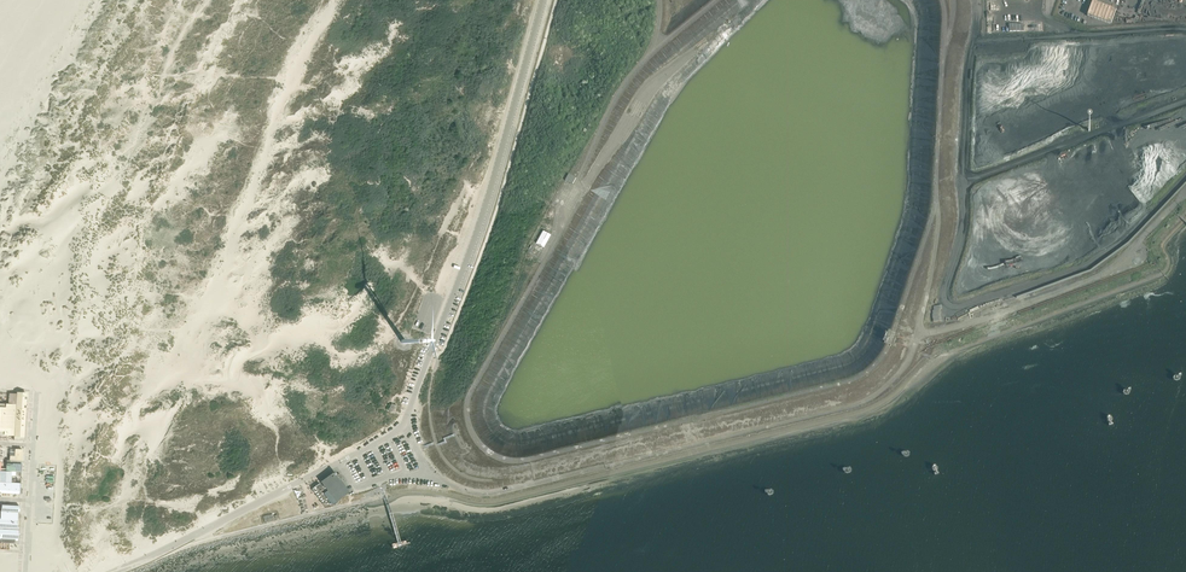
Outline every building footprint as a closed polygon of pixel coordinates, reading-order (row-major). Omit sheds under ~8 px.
[(1092,1),(1087,15),(1111,24),(1112,19),(1116,10),(1106,6),(1097,2),(1092,1)] [(1035,30),(1034,23),(1009,24),(1009,31),(1035,30)] [(576,178),(569,174),(565,180),(573,184),(576,178)] [(550,235),(542,230),(530,253),(538,257),(550,235)] [(6,435),(14,435),(14,436),(23,437),(24,421),(26,394),(16,393),(16,405),(8,404),(5,404),(5,408),(0,407),(0,430),(4,431),(4,434),(6,435)] [(9,456),(9,460),(21,461),(22,450),(17,449),(15,449),(10,449),(9,456)] [(21,472),(21,464),(6,463),(6,471),(21,472)] [(10,482),(11,472),(1,472),(0,472),(0,482),(10,482)] [(319,483),(330,498),(334,504),(337,502),(336,500),(348,492),(333,472),(323,480),(321,481),(320,482),(319,483)] [(0,482),(0,492),(1,493),(18,494),(19,483),(0,482)] [(311,488),(322,503),(330,498),(319,483),(311,488)] [(17,540),(17,536),(18,526),(16,526),(17,511),(19,511),(19,506),(1,505),(0,510),(0,517),(0,543),(9,543),(14,544),(14,540),(17,540)]
